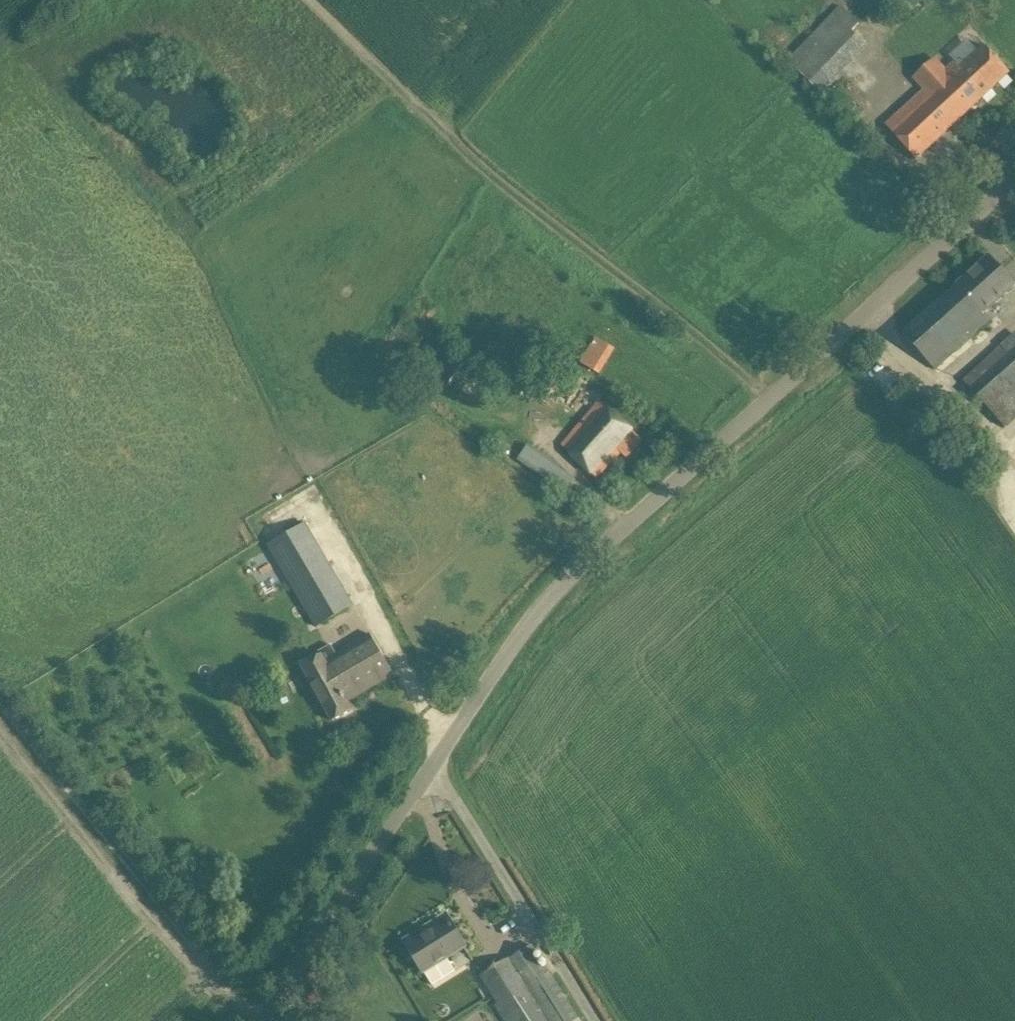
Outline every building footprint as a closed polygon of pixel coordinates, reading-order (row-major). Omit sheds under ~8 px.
[(788,62),(819,92),(865,43),(852,31),(859,24),(841,6),(788,62)] [(924,90),(886,125),(916,159),(1010,72),(985,45),(961,68),(955,62),(947,69),(924,90)] [(1014,285),(1003,271),(990,256),(903,334),(935,369),(991,320),(984,312),(1014,285)] [(582,363),(601,373),(614,347),(596,338),(582,363)] [(969,387),(996,416),(1014,400),(1014,346),(969,387)] [(560,446),(596,478),(621,452),(626,458),(643,440),(598,401),(560,446)] [(574,482),(558,470),(550,480),(566,492),(574,482)] [(269,544),(317,627),(354,606),(305,523),(269,544)] [(321,655),(302,665),(333,721),(353,710),(347,701),(394,675),(370,634),(337,654),(331,644),(319,651),(321,655)] [(405,940),(424,972),(465,947),(448,919),(431,930),(428,925),(405,940)] [(499,1003),(495,1005),(505,1020),(580,1020),(532,945),(482,977),(499,1003)]
